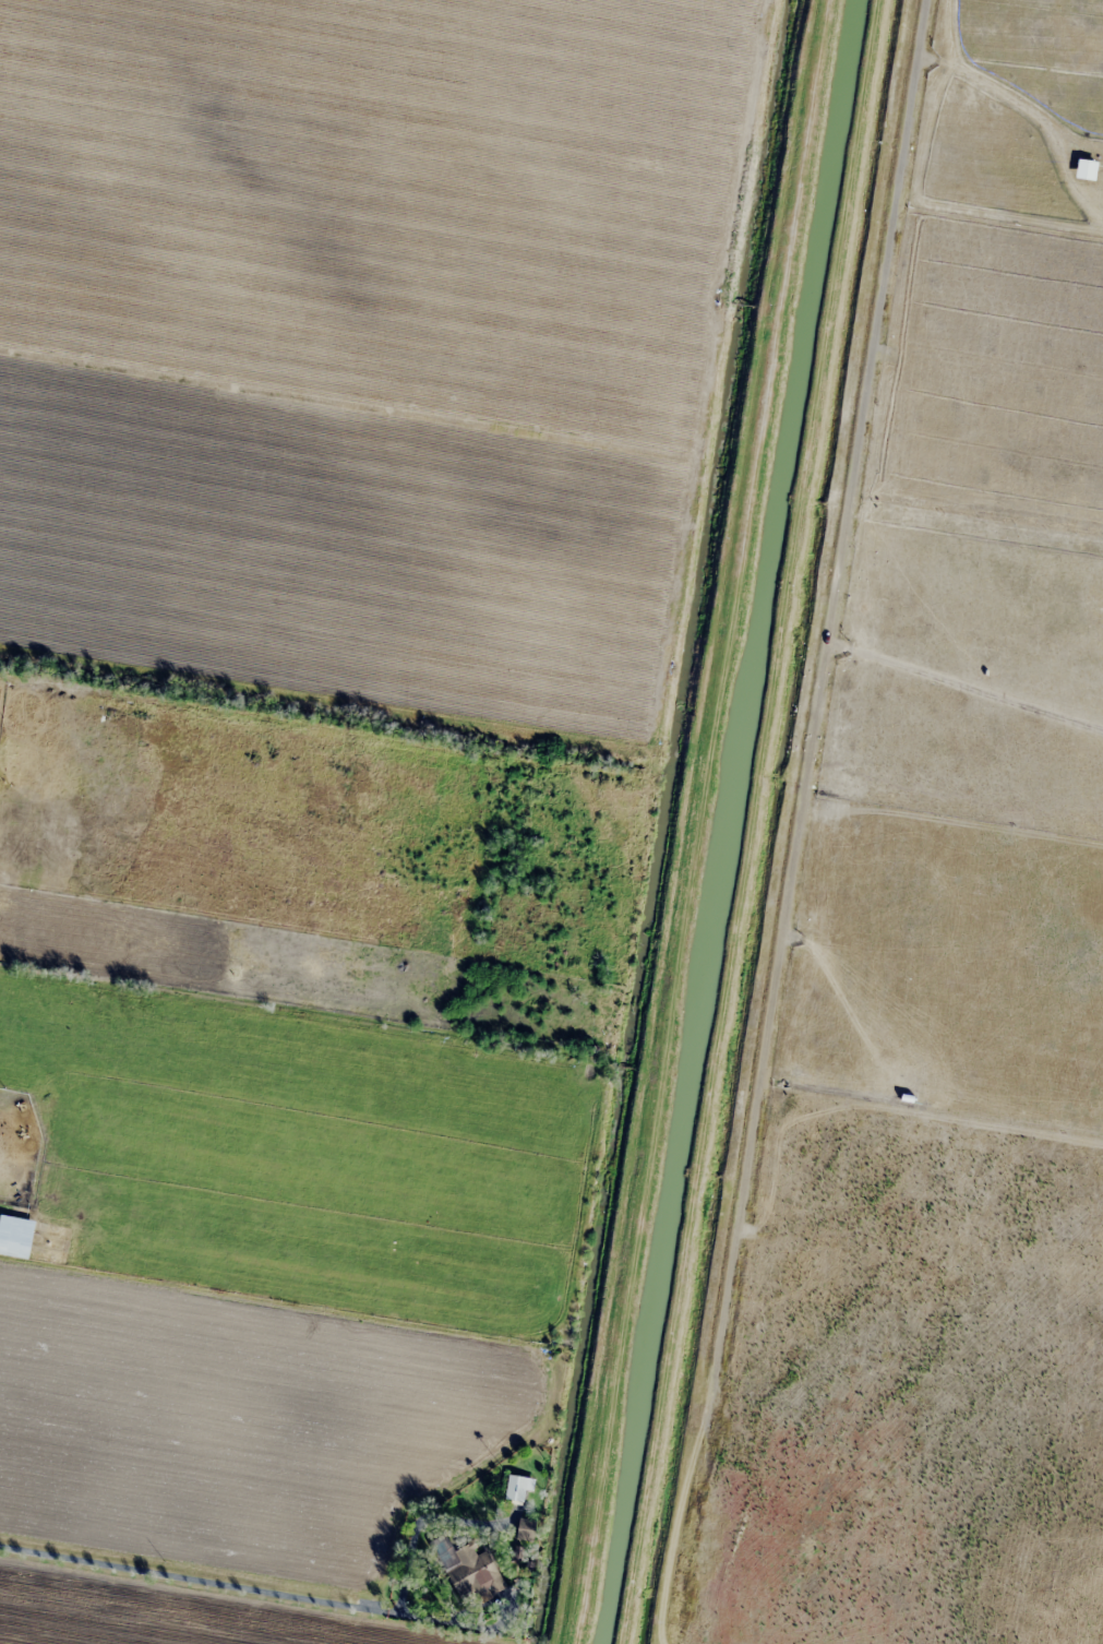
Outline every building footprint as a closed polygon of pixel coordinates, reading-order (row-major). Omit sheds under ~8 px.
[(507,1499),(527,1501),(530,1476),(510,1474),(507,1499)] [(537,1523),(523,1519),(519,1537),(533,1541),(537,1523)] [(430,1542),(463,1601),(503,1579),(480,1537),(454,1551),(445,1534),(430,1542)]
